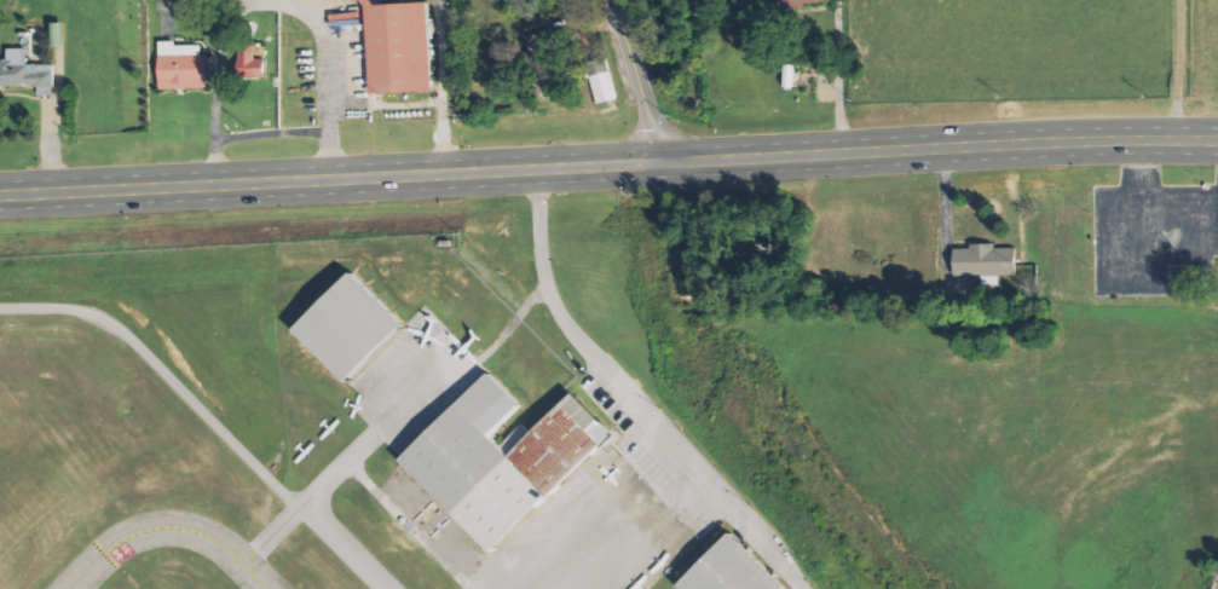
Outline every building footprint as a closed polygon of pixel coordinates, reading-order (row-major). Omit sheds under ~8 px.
[(373,6),(372,0),(366,0),(367,0),(372,95),(434,93),(430,3),(373,6)] [(533,54),(558,42),(551,28),(527,40),(533,54)] [(202,46),(176,46),(176,42),(161,42),(162,90),(209,89),(208,56),(202,56),(202,46)] [(266,60),(257,60),(257,45),(240,46),(241,79),(267,78),(266,60)] [(27,66),(27,49),(9,50),(9,63),(0,63),(0,87),(39,86),(39,97),(55,97),(55,65),(27,66)] [(589,62),(597,105),(617,101),(609,58),(589,62)] [(1017,248),(997,249),(997,245),(970,245),(971,250),(956,250),(956,278),(1018,275),(1017,248)] [(299,328),(348,380),(409,323),(358,271),(299,328)] [(403,456),(493,553),(553,495),(514,454),(497,437),(530,405),(495,369),(490,373),(403,456)] [(553,495),(608,441),(617,433),(579,393),(514,454),(553,495)] [(684,588),(787,588),(735,533),(681,585),(684,588)]
